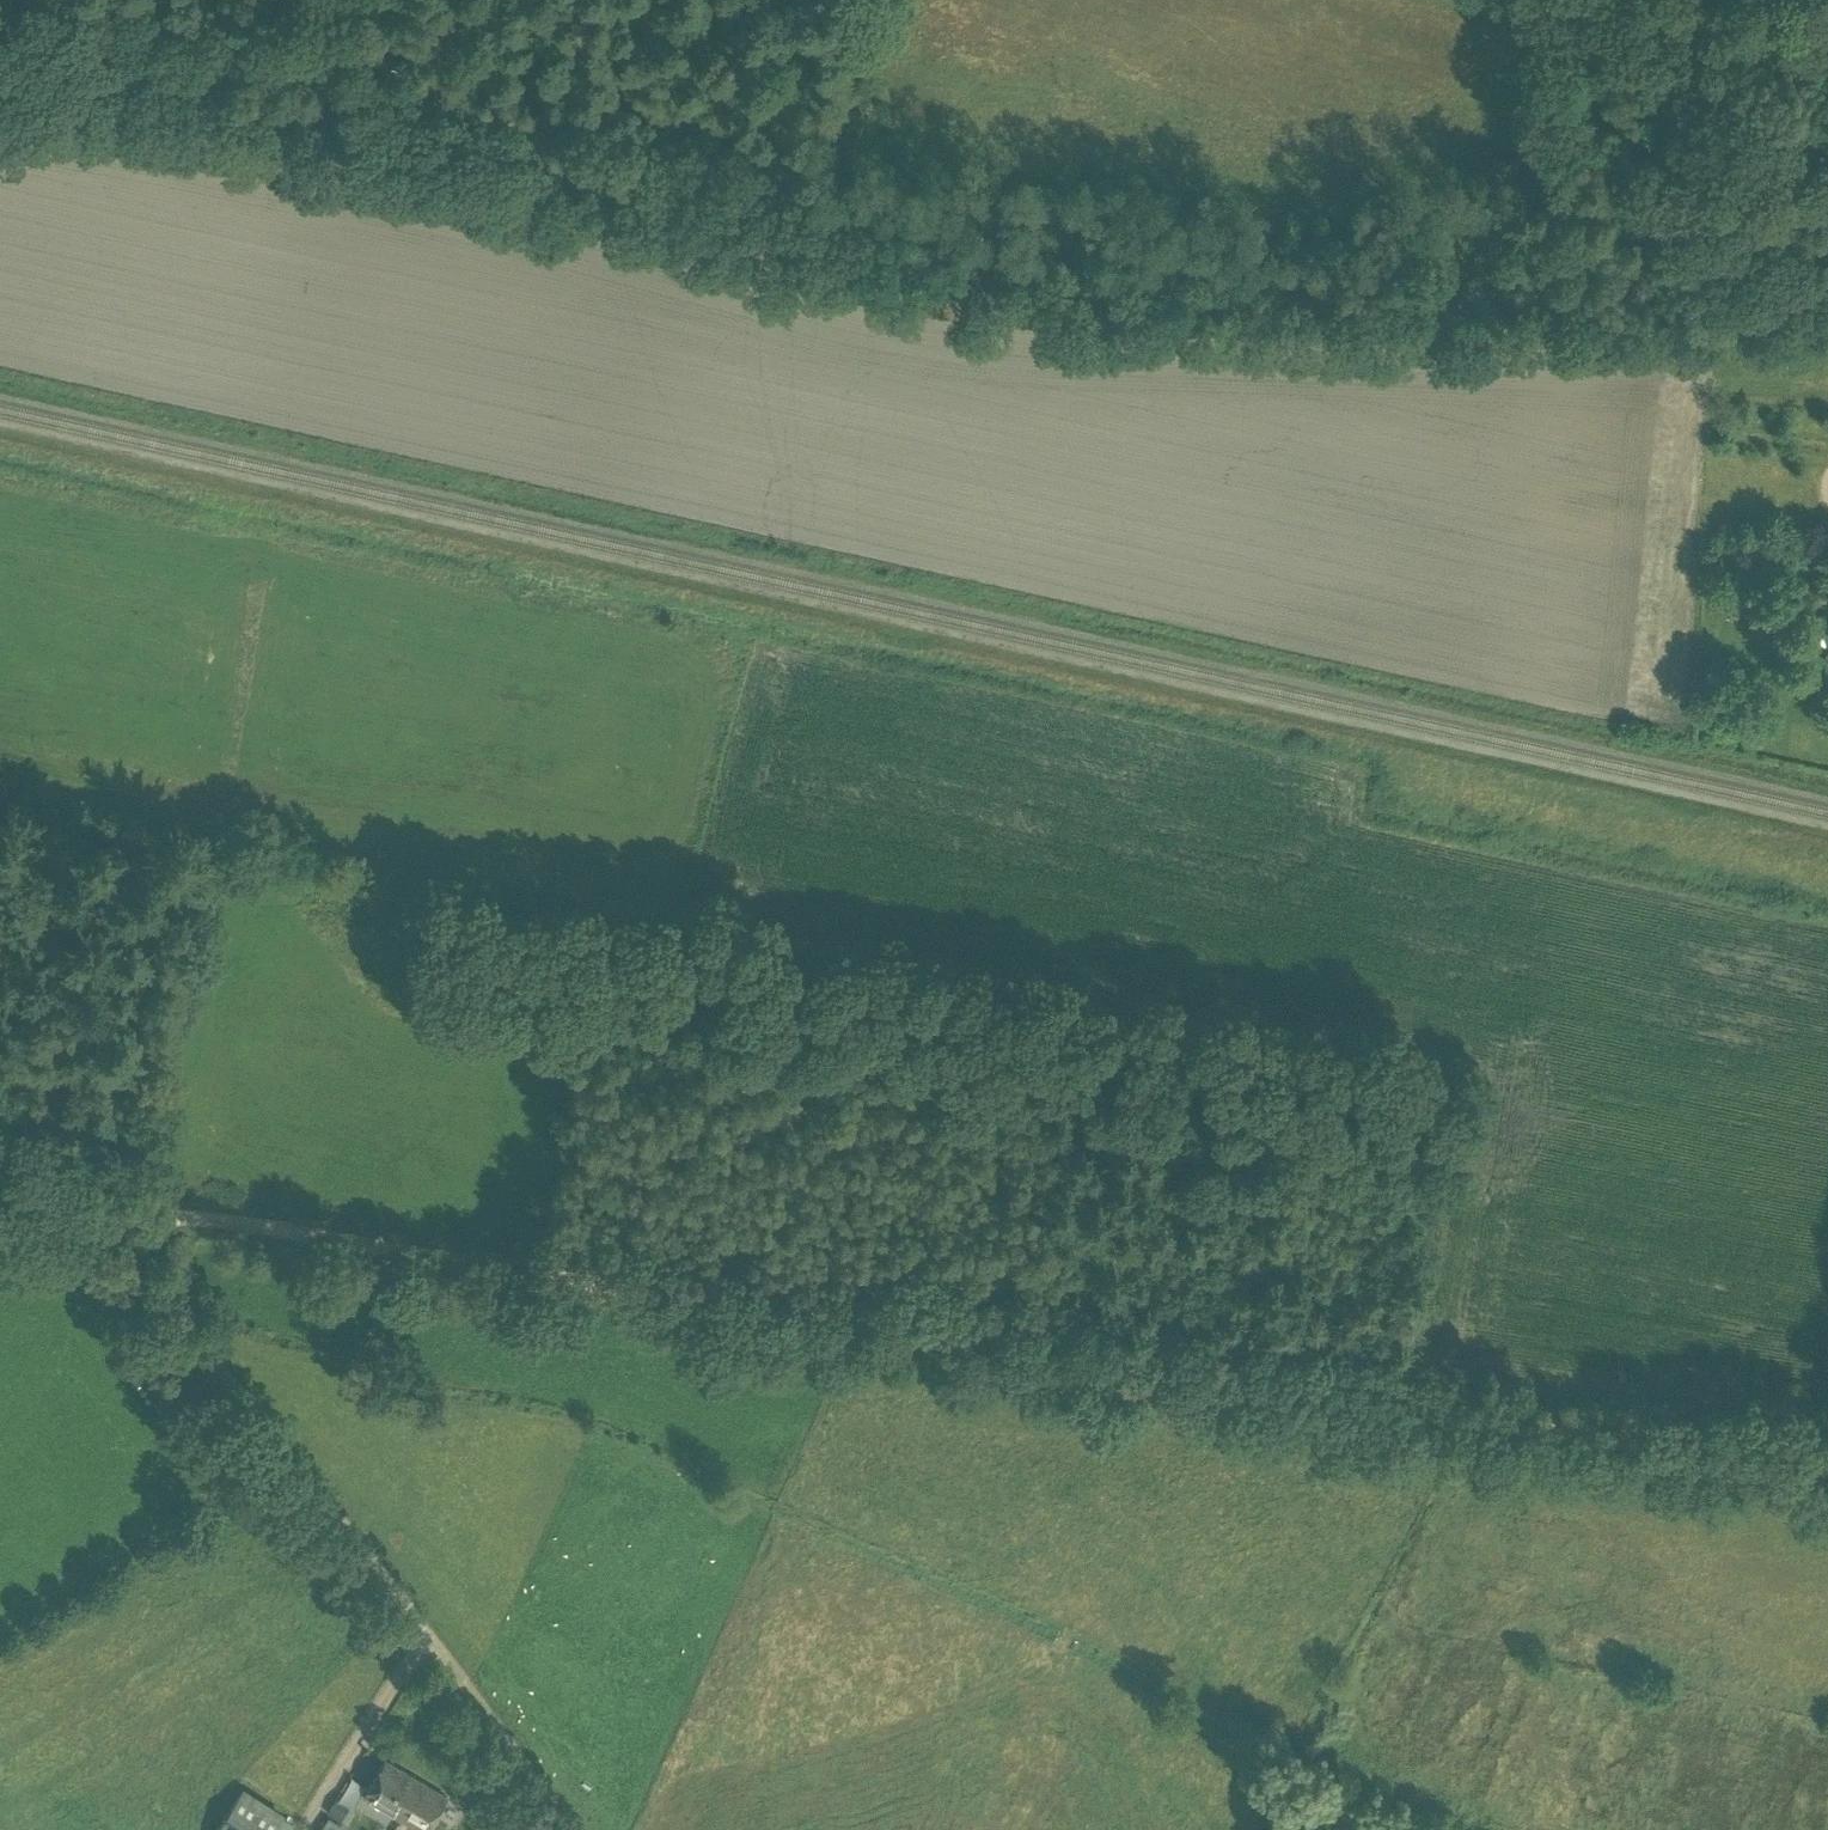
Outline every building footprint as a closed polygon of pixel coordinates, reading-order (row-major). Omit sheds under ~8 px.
[(447,1797),(384,1760),(363,1796),(419,1829),(428,1829),(447,1797)] [(347,1820),(362,1814),(354,1793),(339,1798),(347,1820)]
